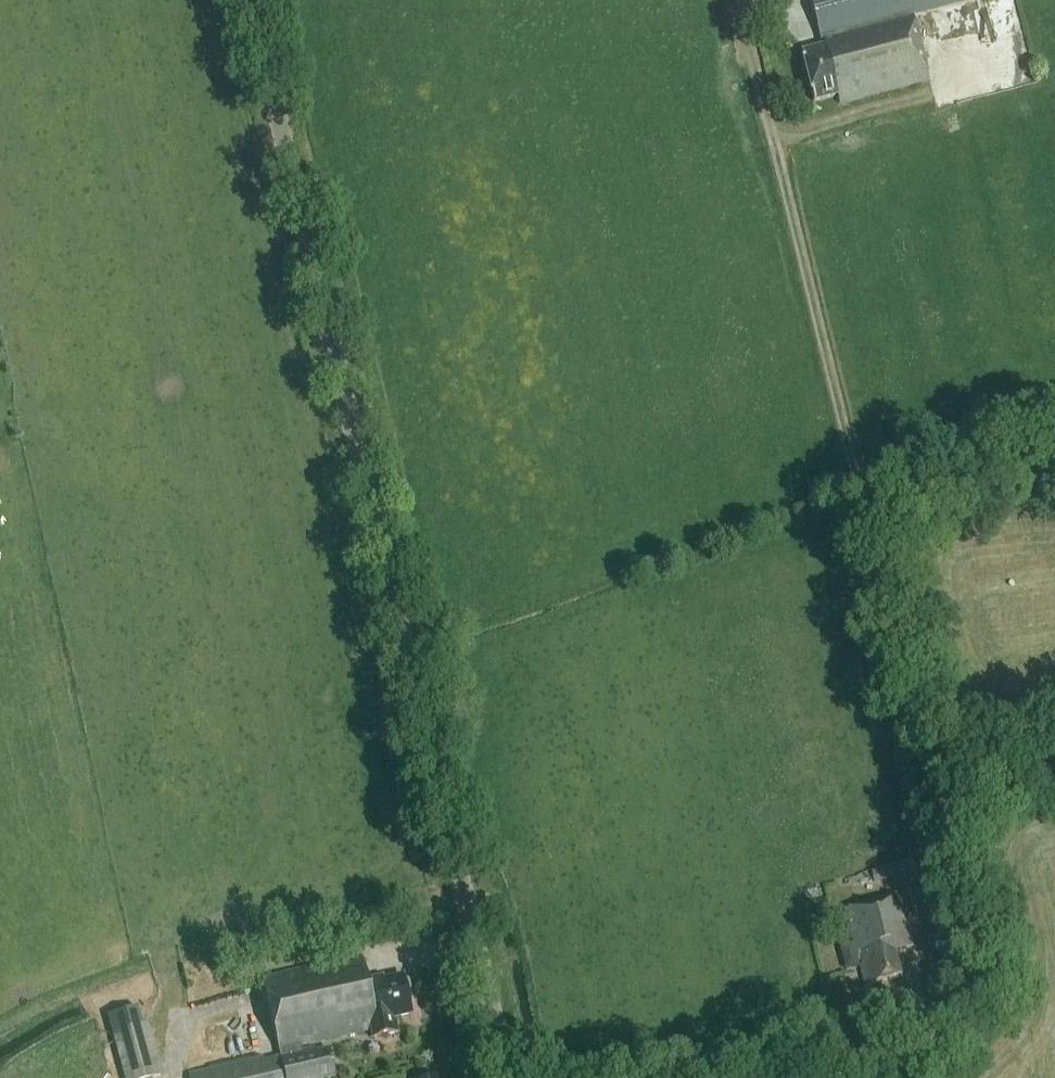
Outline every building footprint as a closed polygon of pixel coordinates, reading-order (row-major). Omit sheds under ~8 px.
[(980,0),(808,0),(819,43),(822,42),(824,48),(802,54),(814,102),(836,97),(838,105),(929,82),(913,17),(980,0)] [(914,872),(925,870),(921,849),(910,851),(914,872)] [(872,884),(888,880),(885,869),(870,872),(872,884)] [(894,952),(912,948),(899,896),(845,910),(864,986),(900,977),(894,952)] [(301,1047),(372,1030),(375,1040),(396,1035),(392,1019),(413,1014),(408,992),(410,990),(409,983),(406,982),(405,977),(385,982),(384,978),(368,981),(363,959),(264,981),(281,1058),(264,1062),(263,1059),(189,1076),(190,1077),(336,1077),(329,1050),(316,1053),(315,1049),(302,1052),(301,1047)] [(148,1024),(112,1034),(124,1077),(154,1077),(162,1076),(148,1024)]
